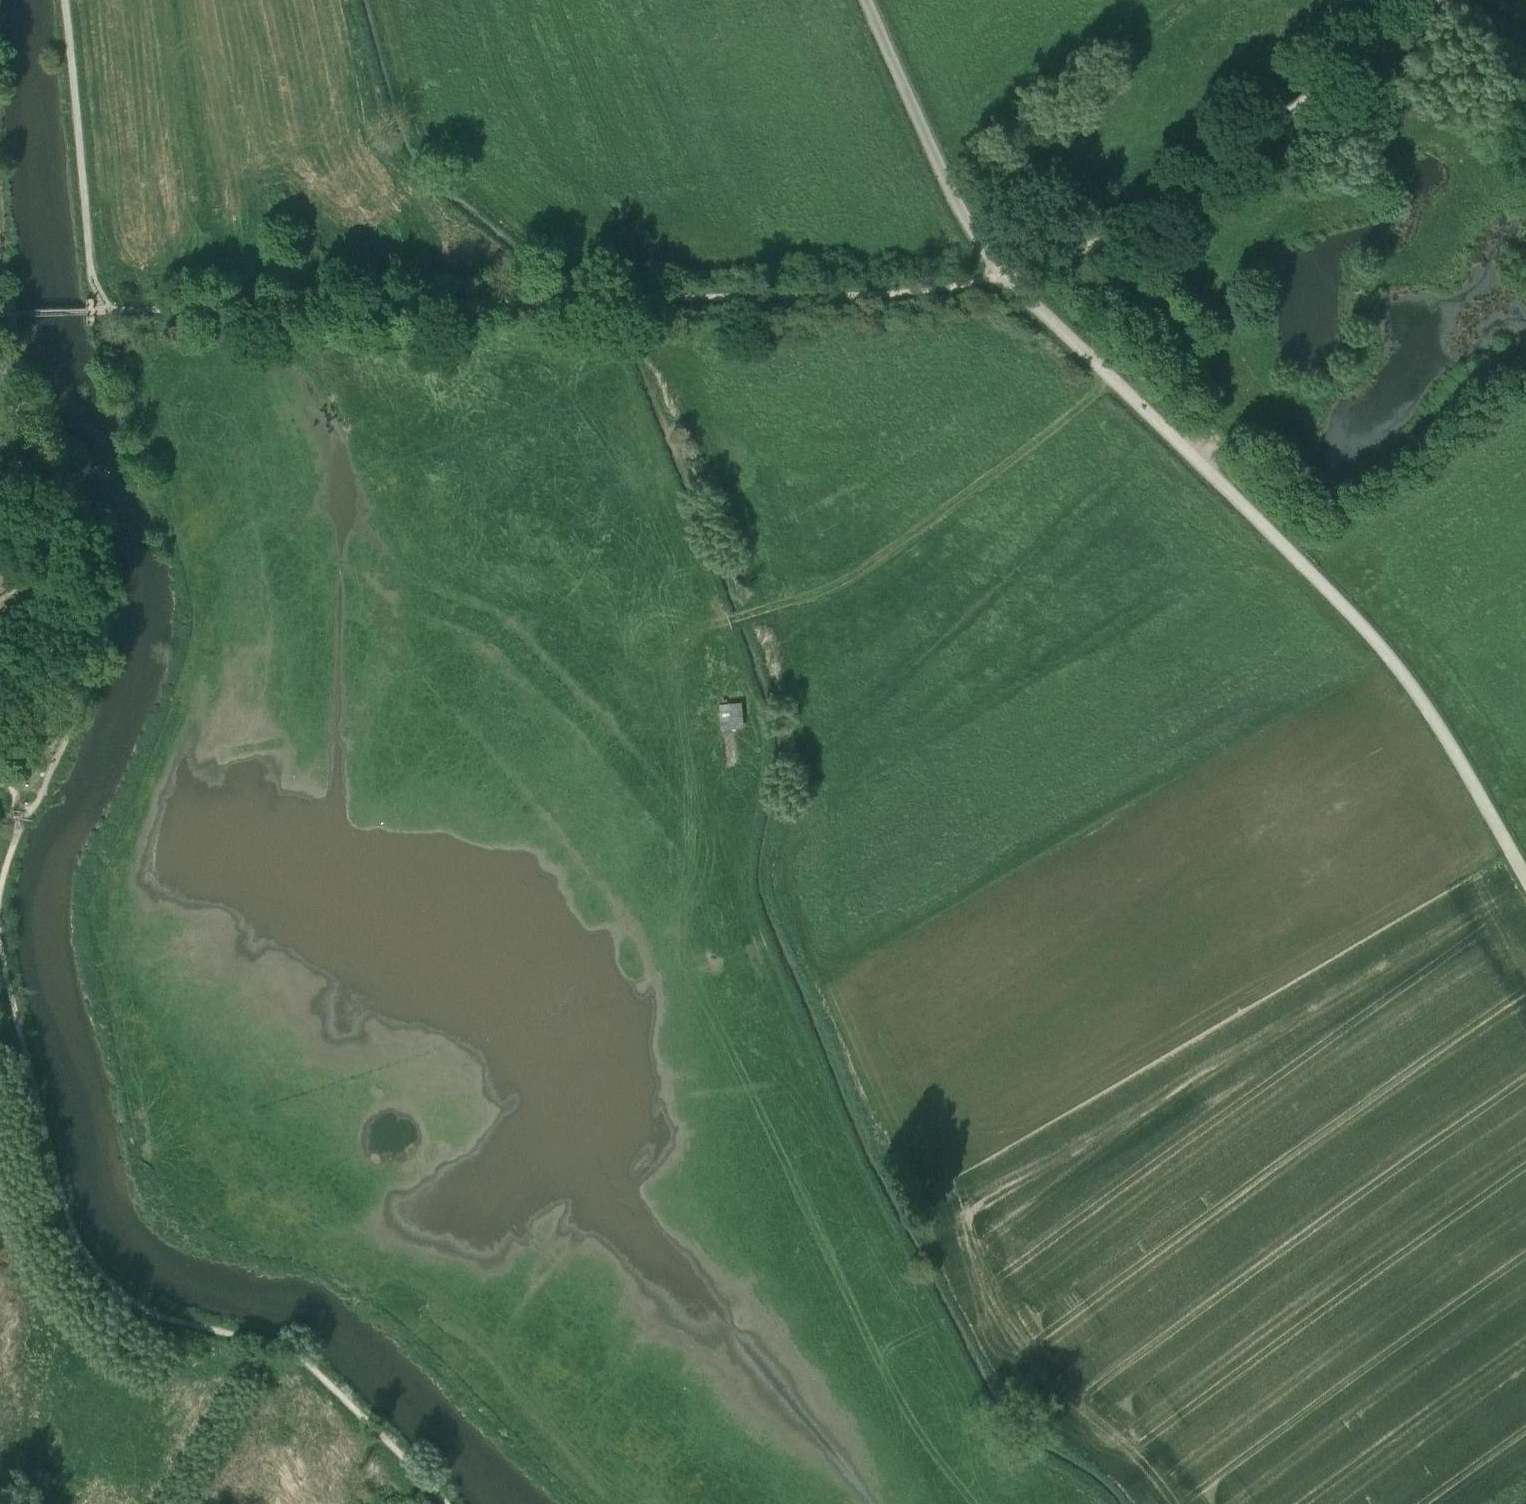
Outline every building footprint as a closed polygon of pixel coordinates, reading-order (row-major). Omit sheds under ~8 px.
[(741,702),(719,703),(720,729),(742,728),(741,702)]
